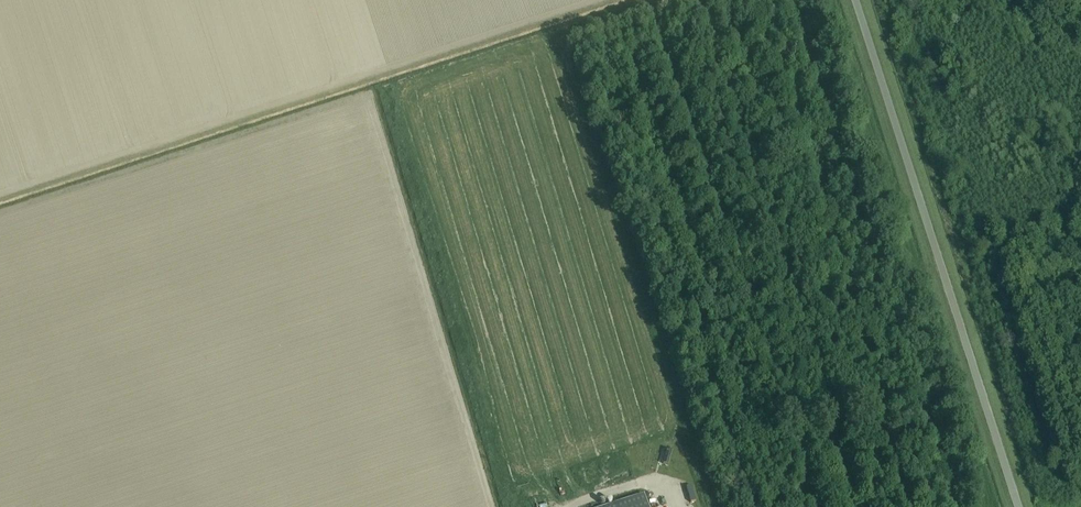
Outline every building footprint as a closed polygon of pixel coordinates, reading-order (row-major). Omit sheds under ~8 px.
[(604,506),(647,506),(643,494),(604,506)]
